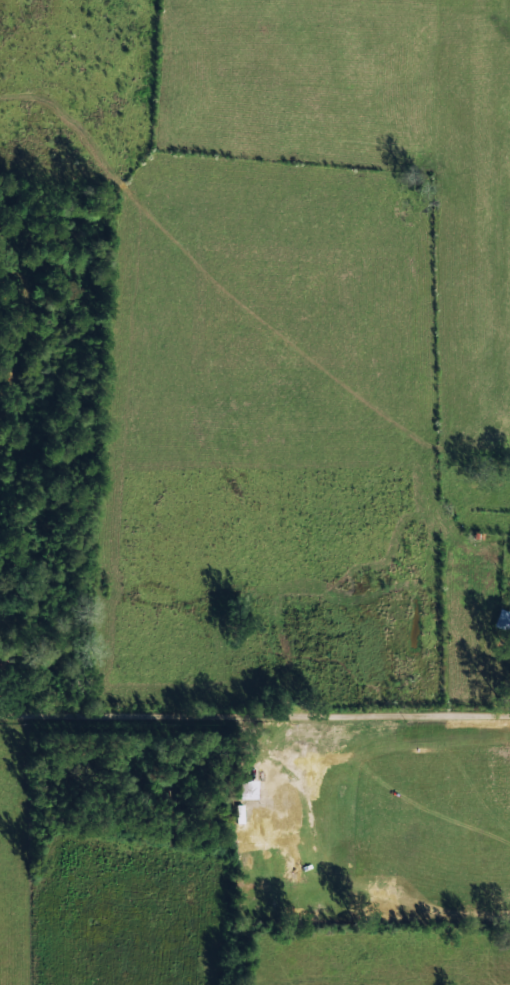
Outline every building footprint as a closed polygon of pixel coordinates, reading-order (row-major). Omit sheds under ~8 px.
[(509,612),(496,607),(489,625),(503,630),(509,612)]
